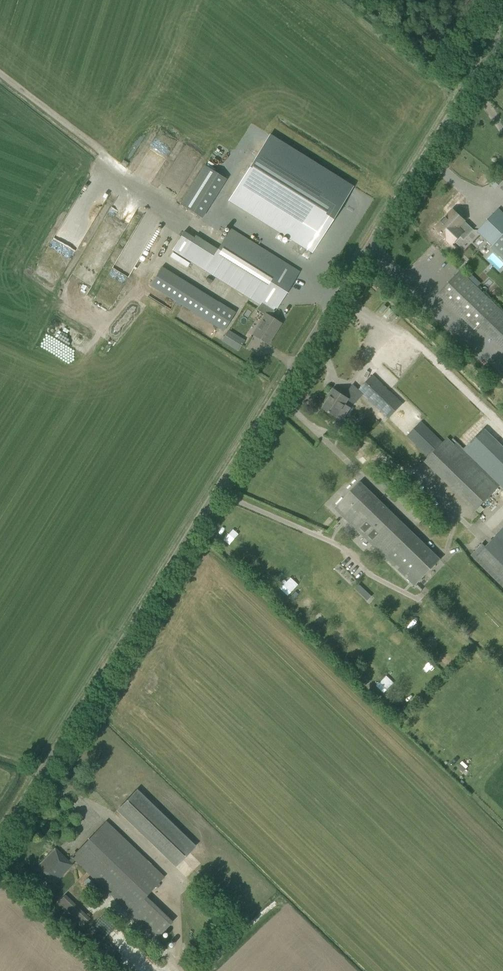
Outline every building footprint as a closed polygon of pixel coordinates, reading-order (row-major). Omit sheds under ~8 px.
[(268,134),(227,199),(295,241),(290,248),(300,255),(305,248),(312,252),(352,187),(268,134)] [(202,218),(227,180),(204,166),(180,204),(202,218)] [(454,231),(464,221),(453,211),(436,228),(452,244),(460,236),(454,231)] [(101,219),(102,215),(98,213),(93,224),(99,227),(102,219),(101,219)] [(478,230),(493,245),(502,235),(502,219),(495,227),(487,221),(478,230)] [(273,313),(299,272),(229,230),(216,252),(184,232),(172,250),(204,270),(264,307),(261,312),(265,315),(253,335),(268,344),(280,324),(269,317),(273,312),(273,313)] [(162,267),(150,286),(224,331),(235,312),(218,302),(162,267)] [(438,295),(474,329),(477,326),(502,351),(502,313),(468,280),(460,272),(438,295)] [(103,283),(95,300),(102,303),(110,286),(103,283)] [(227,332),(221,341),(238,351),(243,343),(227,332)] [(373,375),(359,390),(388,418),(402,404),(373,375)] [(332,414),(344,420),(351,408),(344,404),(348,398),(345,397),(342,395),(333,389),(330,394),(332,395),(323,408),(332,414)] [(495,444),(477,463),(456,443),(454,445),(447,438),(443,443),(421,422),(407,436),(428,457),(424,462),(475,511),(500,485),(502,488),(502,452),(495,444)] [(360,482),(335,508),(415,586),(440,560),(360,482)] [(471,556),(474,559),(502,588),(502,529),(485,547),(482,544),(471,556)] [(287,580),(279,589),(287,596),(295,587),(287,580)] [(359,583),(355,588),(369,601),(373,596),(359,583)] [(367,609),(360,615),(367,623),(374,616),(367,609)] [(401,636),(395,644),(400,649),(407,641),(401,636)] [(117,810),(175,867),(196,846),(137,789),(117,810)] [(53,884),(74,861),(156,939),(173,922),(145,895),(164,876),(106,822),(68,862),(55,850),(37,869),(53,884)] [(104,894),(88,879),(84,883),(100,899),(104,894)] [(57,904),(81,927),(89,918),(66,896),(57,904)]
